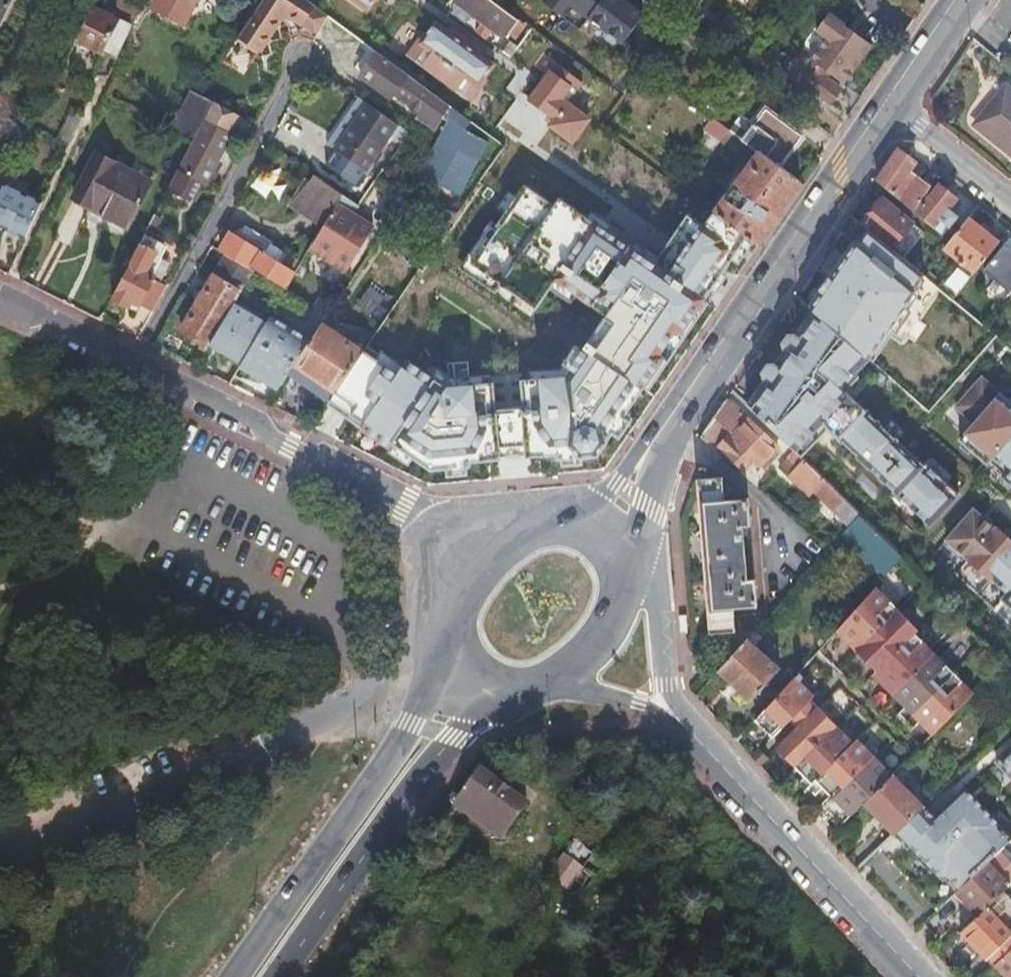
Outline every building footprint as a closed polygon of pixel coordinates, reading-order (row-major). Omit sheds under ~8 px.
[(14,0),(0,0),(0,28),(14,0)] [(104,0),(134,23),(137,17),(120,4),(122,0),(104,0)] [(153,10),(184,27),(198,0),(159,0),(153,10)] [(302,0),(263,0),(259,7),(238,39),(259,53),(284,16),(301,27),(313,8),(302,0)] [(366,9),(373,0),(355,0),(366,9)] [(475,35),(484,42),(493,31),(504,40),(513,28),(518,31),(522,26),(487,0),(456,0),(455,2),(483,24),(475,35)] [(643,18),(618,0),(550,0),(545,7),(579,32),(588,21),(604,32),(605,41),(613,46),(621,45),(622,45),(643,18)] [(328,19),(313,8),(301,27),(316,38),(328,19)] [(75,42),(116,62),(131,29),(91,10),(75,42)] [(826,39),(816,54),(848,77),(869,46),(827,16),(816,32),(826,39)] [(495,67),(429,21),(405,54),(471,101),(495,67)] [(509,60),(517,50),(510,44),(501,54),(509,60)] [(786,73),(829,105),(839,91),(824,80),(828,75),(810,62),(794,51),(790,56),(796,60),(786,73)] [(828,75),(842,85),(848,77),(816,54),(810,62),(828,75)] [(468,124),(376,55),(359,79),(384,97),(389,101),(392,96),(410,110),(407,113),(416,120),(432,129),(439,119),(446,124),(413,173),(449,192),(476,149),(482,152),(486,144),(464,131),(468,124)] [(790,56),(780,69),(786,73),(796,60),(790,56)] [(577,78),(553,60),(524,98),(552,119),(546,127),(572,146),(592,119),(562,98),(577,78)] [(1007,88),(975,126),(1010,156),(1010,92),(1007,88)] [(0,91),(0,126),(4,128),(18,100),(0,91)] [(203,122),(213,105),(193,95),(175,130),(194,140),(203,122)] [(504,97),(488,121),(528,147),(544,122),(504,97)] [(367,107),(359,101),(333,138),(341,143),(367,107)] [(240,121),(213,105),(203,122),(231,138),(240,121)] [(395,126),(367,107),(341,143),(370,163),(388,137),(395,126)] [(754,150),(759,154),(778,168),(801,137),(765,110),(759,107),(748,122),(740,117),(729,131),(754,150)] [(705,128),(722,141),(729,131),(713,119),(705,128)] [(231,138),(203,122),(194,140),(193,141),(177,173),(168,191),(191,203),(200,185),(205,188),(210,190),(222,167),(217,164),(231,138)] [(388,137),(400,145),(407,135),(395,126),(388,137)] [(747,161),(754,150),(729,131),(722,141),(747,161)] [(341,143),(333,138),(327,146),(335,152),(341,143)] [(354,187),(370,163),(341,143),(335,152),(325,168),(354,187)] [(476,149),(449,192),(457,196),(482,152),(476,149)] [(896,152),(875,182),(913,213),(931,188),(920,179),(910,172),(916,164),(901,153),(896,152)] [(713,215),(756,244),(798,183),(778,168),(759,154),(742,176),(736,172),(730,180),(736,184),(713,215)] [(149,186),(94,157),(72,201),(126,229),(149,186)] [(926,172),(916,164),(910,172),(920,179),(926,172)] [(336,207),(342,197),(314,178),(294,206),(324,227),(336,207)] [(368,340),(360,353),(328,403),(364,426),(360,432),(406,461),(410,455),(432,469),(443,467),(445,478),(464,475),(473,461),(548,455),(560,464),(597,457),(705,299),(714,305),(756,244),(713,215),(704,228),(688,217),(657,262),(559,195),(553,203),(525,184),(472,261),(535,305),(551,281),(603,316),(564,374),(440,385),(368,340)] [(25,240),(42,204),(4,185),(0,193),(0,228),(25,240)] [(196,206),(205,188),(200,185),(191,203),(196,206)] [(914,215),(933,230),(940,221),(948,228),(956,218),(947,211),(955,200),(939,187),(914,215)] [(433,206),(410,193),(398,212),(421,224),(433,206)] [(316,240),(310,250),(347,273),(373,230),(349,215),(357,208),(342,197),(336,207),(338,208),(318,242),(316,240)] [(869,232),(891,251),(912,226),(882,201),(861,226),(869,232)] [(957,262),(974,275),(998,244),(967,219),(948,243),(943,249),(957,262)] [(948,228),(940,221),(933,230),(940,237),(948,228)] [(923,236),(912,226),(891,251),(902,261),(923,236)] [(229,236),(219,254),(226,258),(251,272),(253,269),(284,288),(292,275),(294,276),(300,268),(301,266),(288,257),(281,268),(260,255),(267,244),(255,237),(244,231),(238,241),(229,236)] [(238,241),(244,231),(229,236),(238,241)] [(869,232),(813,311),(820,316),(865,356),(922,278),(902,261),(891,251),(869,232)] [(159,246),(143,238),(111,300),(127,309),(131,302),(139,307),(154,278),(144,273),(153,257),(159,246)] [(281,268),(288,257),(267,244),(260,255),(281,268)] [(1003,303),(1010,293),(1010,251),(1005,245),(983,271),(994,281),(987,290),(1003,303)] [(169,265),(153,257),(144,273),(154,278),(160,281),(169,265)] [(226,258),(213,278),(240,295),(253,273),(251,272),(226,258)] [(974,275),(957,262),(936,289),(951,302),(974,275)] [(224,322),(233,307),(240,295),(213,278),(202,296),(196,306),(224,322)] [(192,303),(196,306),(202,296),(197,293),(192,303)] [(207,350),(209,346),(224,322),(196,306),(180,333),(207,350)] [(209,346),(241,365),(265,325),(233,307),(224,322),(209,346)] [(820,316),(752,414),(793,454),(818,419),(929,527),(958,496),(838,392),(865,356),(820,316)] [(288,376),(310,341),(269,317),(265,325),(241,365),(280,388),(288,376)] [(310,341),(288,376),(328,403),(360,353),(320,325),(310,341)] [(923,393),(952,357),(926,337),(913,353),(911,352),(895,372),(923,393)] [(981,381),(957,408),(977,425),(968,435),(993,457),(1010,472),(1005,477),(1010,483),(1010,407),(981,381)] [(700,438),(716,452),(719,449),(755,482),(765,471),(760,467),(777,448),(731,403),(724,403),(700,438)] [(843,510),(847,506),(848,505),(793,454),(786,460),(796,471),(788,479),(808,497),(813,492),(833,512),(839,506),(843,510)] [(778,469),(788,479),(796,471),(786,460),(778,469)] [(696,480),(696,483),(697,483),(710,632),(708,632),(709,635),(735,633),(734,611),(757,609),(755,581),(747,581),(742,528),(751,528),(749,501),(724,503),(723,479),(696,480)] [(974,510),(947,541),(976,565),(1009,593),(1000,604),(1010,613),(1010,542),(974,510)] [(884,578),(902,559),(859,517),(840,537),(884,578)] [(1009,593),(976,565),(967,576),(1000,604),(1009,593)] [(918,632),(875,589),(835,633),(875,673),(872,677),(905,710),(899,716),(913,731),(919,724),(932,738),(974,696),(914,636),(918,632)] [(779,670),(748,641),(717,675),(750,704),(779,670)] [(794,678),(755,723),(772,740),(790,723),(811,702),(814,698),(799,683),(803,679),(798,675),(794,678)] [(811,702),(790,723),(797,730),(818,709),(811,702)] [(862,809),(864,806),(892,778),(892,777),(875,760),(857,741),(853,745),(836,728),(818,709),(797,730),(776,751),(794,769),(804,780),(798,786),(806,793),(809,790),(816,797),(823,791),(830,799),(815,814),(820,818),(824,823),(828,819),(839,808),(851,819),(862,809)] [(759,752),(751,759),(760,769),(768,762),(759,752)] [(502,842),(526,806),(483,775),(458,811),(502,842)] [(919,814),(924,809),(892,778),(864,806),(895,837),(899,834),(919,814)] [(919,814),(899,834),(957,893),(986,865),(1008,843),(962,796),(930,826),(919,814)] [(828,819),(839,831),(851,819),(839,808),(828,819)] [(571,889),(584,869),(565,857),(552,877),(571,889)] [(978,916),(1002,894),(1010,887),(1007,884),(1004,886),(986,865),(957,893),(978,916)] [(1002,894),(978,916),(960,932),(993,967),(994,967),(1010,950),(1010,903),(1002,894)] [(994,967),(1004,976),(1010,976),(1010,950),(994,967)]
